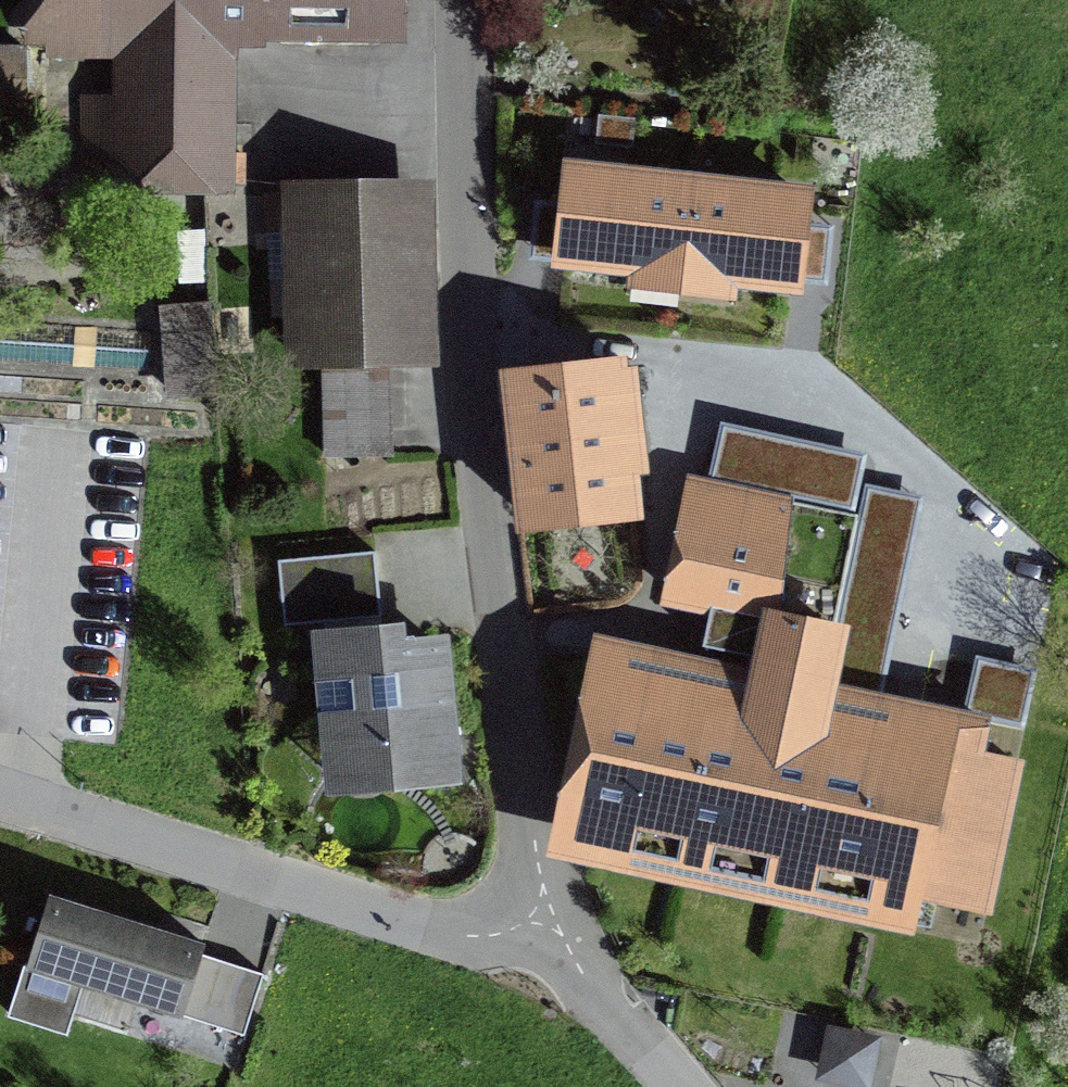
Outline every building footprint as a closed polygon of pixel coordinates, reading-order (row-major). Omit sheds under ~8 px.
[(30,54),(56,54),(56,73),(125,73),(125,181),(240,181),(240,50),(209,50),(209,0),(30,0),(30,54)] [(0,47),(0,111),(20,112),(22,47),(0,47)] [(684,271),(692,182),(567,171),(559,260),(684,271)] [(692,182),(684,271),(794,281),(802,192),(692,182)] [(320,379),(323,462),(397,459),(394,380),(439,378),(432,192),(282,197),(289,380),(320,379)] [(212,347),(180,349),(183,397),(215,395),(212,347)] [(617,368),(511,379),(527,519),(632,507),(617,368)] [(857,500),(865,455),(718,427),(710,472),(857,500)] [(793,497),(703,482),(682,603),(772,618),(793,497)] [(886,699),(925,499),(867,488),(828,688),(886,699)] [(382,626),(376,565),(280,574),(286,635),(382,626)] [(471,795),(457,648),(426,651),(424,634),(318,644),(334,808),(471,795)] [(579,822),(989,909),(1020,764),(976,755),(984,720),(904,703),(896,738),(610,677),(579,822)] [(263,978),(37,909),(15,980),(241,1049),(263,978)]
